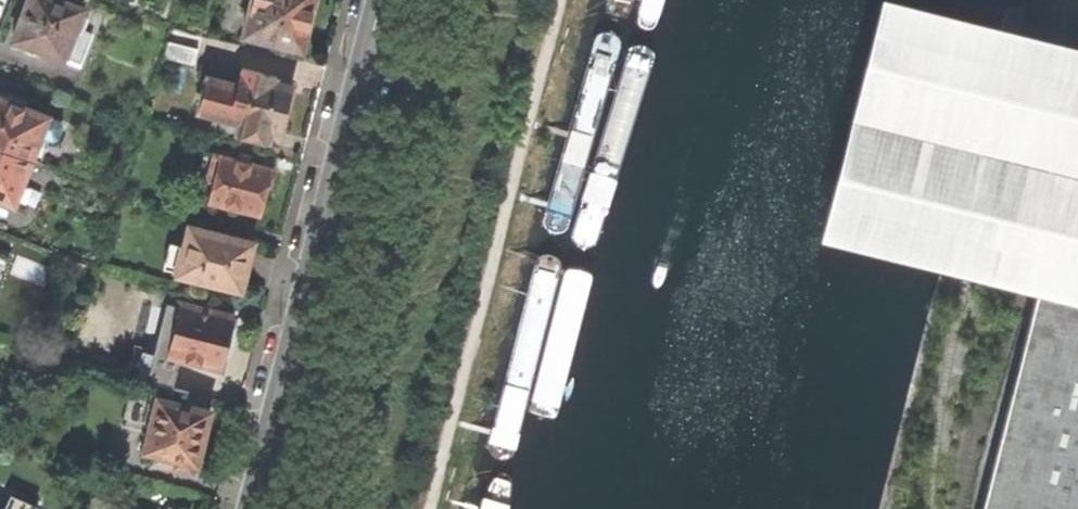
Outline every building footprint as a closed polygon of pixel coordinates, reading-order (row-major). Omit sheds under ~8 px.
[(64,61),(76,29),(84,9),(59,0),(30,0),(21,22),(14,41),(17,43),(32,48),(64,61)] [(315,0),(253,0),(244,36),(302,50),(311,17),(315,0)] [(601,12),(609,17),(619,15),(625,3),(626,0),(601,0),(601,12)] [(1029,38),(885,6),(829,234),(969,270),(1024,283),(1042,286),(986,508),(1077,508),(1077,51),(1029,38)] [(93,35),(76,29),(64,61),(64,62),(80,68),(93,35)] [(592,44),(544,222),(548,232),(563,233),(569,224),(619,60),(620,47),(617,36),(606,30),(599,31),(592,44)] [(29,56),(32,48),(17,43),(14,50),(29,56)] [(199,50),(169,44),(166,59),(195,66),(199,50)] [(240,123),(271,131),(281,134),(287,113),(293,87),(276,83),(277,78),(243,69),(236,95),(230,121),(240,123)] [(616,91),(612,101),(563,281),(568,289),(577,290),(587,284),(636,108),(638,94),(628,88),(616,91)] [(230,121),(236,95),(215,90),(209,116),(230,121)] [(31,161),(38,141),(39,142),(48,118),(0,100),(0,149),(31,161)] [(237,135),(269,143),(271,131),(240,123),(237,135)] [(268,147),(269,143),(237,135),(236,139),(268,147)] [(14,205),(23,183),(22,182),(31,161),(0,149),(0,200),(14,205)] [(209,176),(215,156),(205,153),(200,173),(209,176)] [(215,154),(215,156),(209,176),(208,181),(213,182),(208,203),(260,216),(265,197),(267,189),(271,188),(274,178),(271,173),(272,169),(215,154)] [(248,267),(254,244),(190,228),(178,276),(242,291),(248,267)] [(538,258),(494,431),(495,444),(510,447),(518,439),(562,265),(561,254),(554,249),(544,251),(538,258)] [(102,277),(95,274),(91,287),(99,290),(102,277)] [(556,316),(510,492),(513,501),(521,504),(530,503),(537,496),(582,315),(578,305),(569,303),(561,306),(556,316)] [(169,358),(194,364),(221,371),(227,349),(235,318),(182,305),(169,358)] [(191,377),(194,364),(169,358),(165,371),(191,377)] [(158,398),(186,405),(189,393),(155,384),(152,397),(158,398)] [(149,433),(158,398),(152,397),(131,392),(122,426),(149,433)] [(186,405),(158,398),(149,433),(145,451),(177,460),(175,468),(191,472),(193,464),(197,465),(203,443),(211,412),(186,405)] [(465,508),(491,508),(493,496),(491,486),(485,479),(476,484),(467,498),(465,508)] [(38,508),(11,497),(5,508),(38,508)]
